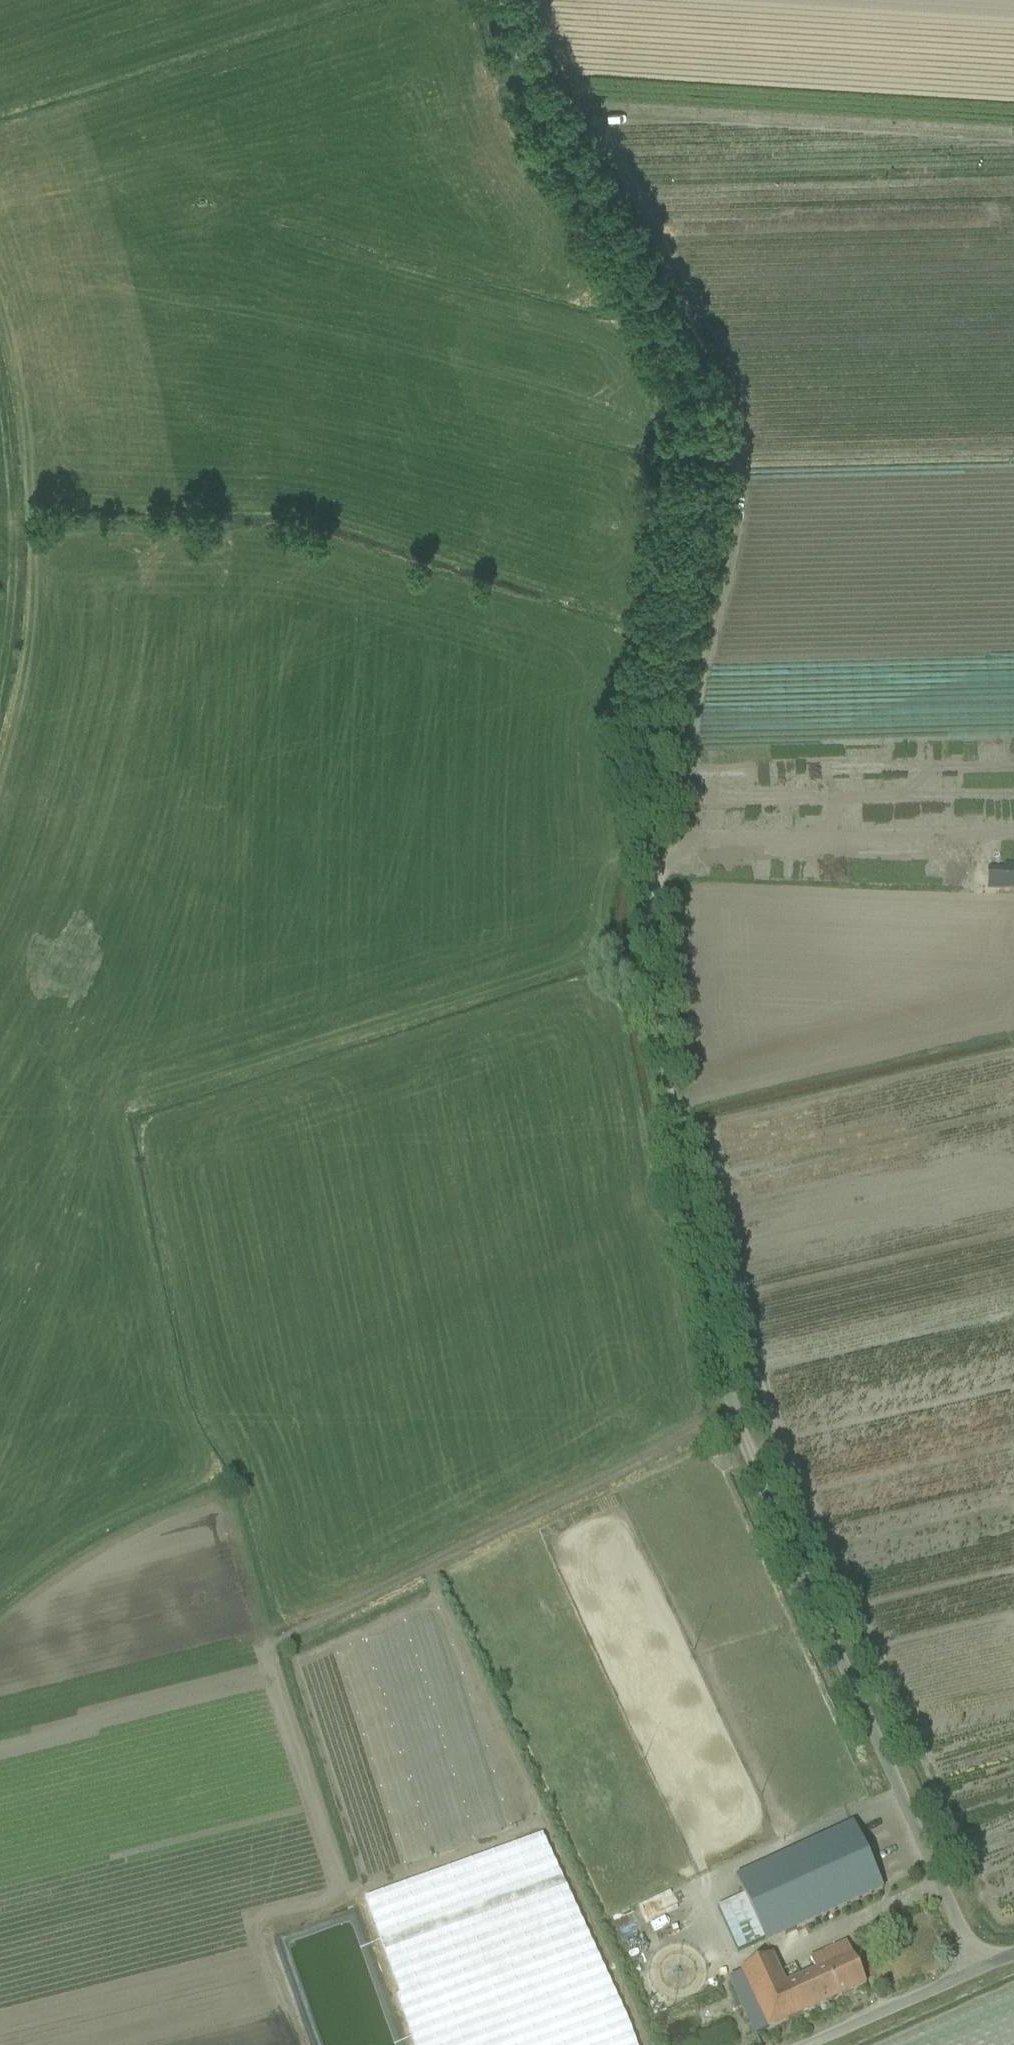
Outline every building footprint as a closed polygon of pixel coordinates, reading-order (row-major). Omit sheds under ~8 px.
[(1004,865),(1003,891),(1013,892),(1013,866),(1004,865)] [(737,1953),(765,1940),(766,1944),(883,1891),(853,1825),(736,1878),(744,1897),(717,1908),(737,1953)] [(628,2023),(542,1837),(369,1900),(403,1994),(397,1996),(415,2044),(636,2044),(628,2023)] [(810,1960),(815,1972),(785,1986),(772,1957),(741,1972),(742,1975),(730,1981),(756,2036),(866,1986),(846,1944),(810,1960)]
